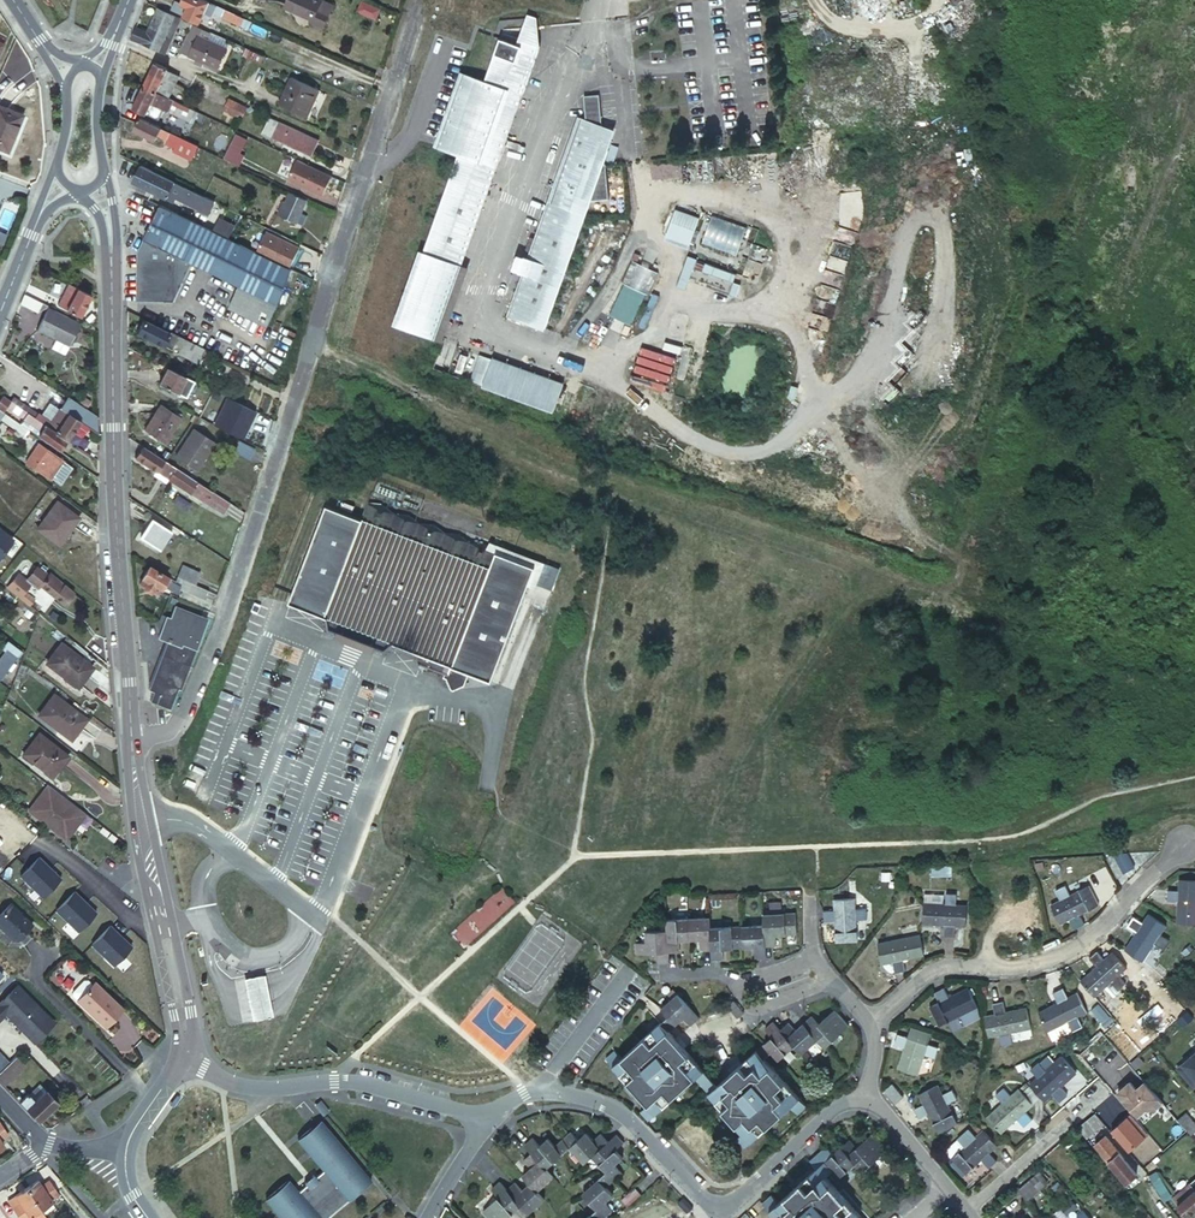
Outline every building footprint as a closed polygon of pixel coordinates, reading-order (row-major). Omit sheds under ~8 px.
[(207,0),(181,0),(181,2),(187,5),(183,14),(198,21),(208,0),(207,0)] [(312,20),(319,5),(320,2),(315,0),(289,0),(285,8),(312,20)] [(380,11),(363,4),(359,12),(376,20),(380,11)] [(319,5),(312,20),(310,24),(322,29),(330,10),(319,5)] [(131,36),(131,37),(163,53),(168,42),(163,40),(174,16),(157,8),(145,33),(134,28),(133,31),(131,36)] [(521,42),(536,48),(532,10),(527,8),(514,46),(519,48),(521,42)] [(239,25),(243,17),(225,9),(222,16),(239,25)] [(182,25),(183,20),(174,16),(163,40),(168,42),(177,22),(182,25)] [(190,29),(192,24),(183,20),(182,25),(190,29)] [(206,43),(210,32),(192,24),(190,29),(182,50),(191,54),(190,56),(202,61),(219,68),(226,51),(206,43)] [(433,342),(459,269),(536,48),(521,42),(519,48),(514,46),(497,40),(481,84),(458,75),(434,145),(457,153),(395,329),(433,342)] [(153,62),(142,85),(168,98),(177,79),(165,73),(167,68),(153,62)] [(279,104),(308,117),(319,92),(291,79),(279,104)] [(168,98),(142,85),(132,106),(146,113),(150,103),(171,113),(176,101),(168,98)] [(604,164),(611,145),(603,142),(602,125),(599,96),(584,98),(586,120),(578,118),(528,261),(524,260),(519,275),(522,277),(507,319),(545,332),(590,204),(609,202),(606,165),(604,164)] [(223,108),(239,116),(244,107),(228,99),(223,108)] [(192,109),(179,103),(173,114),(187,121),(192,109)] [(7,150),(21,115),(0,106),(0,147),(7,150)] [(197,145),(137,116),(131,130),(154,140),(156,135),(165,139),(164,142),(191,156),(197,145)] [(273,137),(317,158),(323,143),(280,123),(274,120),(268,135),(273,137)] [(603,142),(611,145),(616,130),(602,125),(603,142)] [(242,152),(248,138),(236,132),(223,158),(239,165),(244,153),(242,152)] [(296,159),(287,180),(322,195),(331,174),(296,159)] [(207,199),(139,166),(132,181),(170,200),(172,196),(176,194),(203,207),(207,199)] [(274,212),(301,225),(305,216),(299,214),(306,200),(287,192),(283,202),(280,200),(274,212)] [(279,298),(289,269),(287,268),(254,252),(202,226),(159,205),(136,251),(136,300),(173,300),(192,263),(238,285),(228,307),(267,325),(277,304),(279,298)] [(668,235),(692,243),(702,216),(677,208),(668,235)] [(715,214),(705,242),(739,254),(749,226),(715,214)] [(254,252),(287,268),(296,247),(264,231),(254,252)] [(687,288),(695,257),(686,255),(679,286),(687,288)] [(607,317),(633,329),(660,274),(634,261),(607,317)] [(467,272),(459,269),(433,342),(440,345),(467,272)] [(56,304),(78,316),(89,294),(67,282),(56,304)] [(26,286),(22,294),(45,305),(49,298),(26,286)] [(40,302),(22,294),(18,303),(35,311),(40,302)] [(46,306),(35,329),(55,338),(57,335),(70,341),(80,322),(59,312),(46,306)] [(200,363),(207,350),(169,332),(167,333),(141,319),(135,332),(170,349),(173,343),(180,347),(178,353),(200,363)] [(57,335),(55,338),(68,345),(70,341),(57,335)] [(638,356),(631,381),(664,391),(666,382),(665,382),(667,374),(640,367),(643,358),(638,356)] [(482,391),(555,417),(565,388),(493,363),(484,359),(474,388),(482,391)] [(176,392),(184,376),(166,367),(158,383),(176,392)] [(33,415),(9,399),(0,393),(0,410),(1,411),(5,406),(28,422),(33,415)] [(38,418),(67,440),(79,421),(97,433),(97,424),(97,417),(66,396),(49,420),(36,411),(12,395),(9,399),(33,415),(38,418)] [(143,429),(163,442),(179,417),(159,403),(143,429)] [(22,436),(26,430),(1,411),(0,410),(0,419),(22,436)] [(219,427),(230,432),(235,420),(219,412),(213,424),(219,427)] [(31,431),(60,451),(67,440),(38,418),(33,415),(28,422),(34,427),(31,431)] [(172,453),(193,468),(212,440),(190,426),(172,453)] [(141,443),(146,446),(150,441),(145,437),(141,443)] [(249,457),(254,448),(236,440),(232,449),(249,457)] [(24,461),(47,478),(49,480),(62,462),(59,460),(36,444),(24,461)] [(205,504),(210,491),(207,489),(163,460),(140,445),(132,456),(155,471),(166,479),(205,504)] [(166,479),(155,471),(153,474),(164,481),(166,479)] [(35,527),(57,544),(77,517),(55,501),(35,527)] [(421,655),(424,663),(426,668),(429,666),(445,672),(444,677),(447,678),(451,689),(455,690),(464,684),(470,668),(492,675),(524,584),(531,565),(491,552),(481,544),(467,544),(456,535),(442,535),(430,526),(415,525),(405,518),(389,516),(379,509),(367,508),(361,524),(325,511),(292,606),(328,618),(330,619),(332,629),(352,636),(388,649),(396,642),(422,651),(421,655)] [(139,537),(158,549),(170,532),(150,519),(139,537)] [(542,560),(494,544),(491,552),(531,565),(524,584),(532,587),(542,560)] [(154,593),(165,576),(148,565),(141,576),(142,577),(138,583),(154,593)] [(180,565),(175,577),(188,583),(191,584),(196,572),(180,565)] [(42,571),(35,581),(62,603),(72,591),(62,583),(60,586),(42,571)] [(25,573),(10,591),(31,608),(36,612),(42,606),(26,592),(35,581),(25,573)] [(191,584),(188,583),(185,591),(202,598),(205,589),(191,584)] [(158,615),(156,620),(153,621),(157,631),(159,632),(156,637),(165,640),(147,689),(152,691),(148,700),(168,708),(176,687),(179,688),(204,620),(198,618),(199,616),(172,606),(168,618),(158,615)] [(12,658),(18,650),(2,637),(0,639),(0,648),(12,658)] [(45,661),(63,676),(65,672),(78,682),(90,667),(60,642),(45,661)] [(10,662),(0,654),(0,674),(10,662)] [(65,672),(63,676),(75,685),(78,682),(65,672)] [(52,693),(37,714),(60,731),(63,726),(73,734),(85,718),(52,693)] [(19,751),(49,774),(64,753),(34,731),(19,751)] [(184,776),(180,784),(191,789),(195,782),(184,776)] [(83,812),(46,784),(26,810),(64,838),(83,812)] [(1169,889),(1167,900),(1178,902),(1175,922),(1178,924),(1190,923),(1194,924),(1194,882),(1181,880),(1179,890),(1169,889)] [(1099,902),(1087,883),(1072,891),(1066,883),(1057,888),(1062,897),(1052,903),(1062,920),(1071,916),(1076,925),(1086,920),(1081,912),(1099,902)] [(926,896),(920,895),(923,898),(923,906),(923,913),(922,917),(943,919),(942,929),(955,930),(956,920),(965,921),(967,898),(958,898),(958,887),(947,886),(946,897),(944,897),(926,896)] [(926,887),(926,896),(944,897),(944,888),(926,887)] [(480,933),(488,925),(487,924),(513,900),(502,888),(467,919),(480,933)] [(834,916),(836,935),(859,932),(857,913),(866,912),(865,898),(855,899),(854,890),(832,893),(832,903),(823,903),(824,917),(834,916)] [(0,910),(0,928),(11,938),(15,938),(30,922),(7,902),(0,910)] [(713,928),(713,916),(671,918),(671,930),(647,931),(648,941),(638,941),(637,951),(659,950),(660,962),(673,961),(673,950),(681,949),(681,939),(704,938),(704,948),(714,948),(714,959),(725,959),(725,947),(755,946),(756,957),(759,957),(766,956),(766,945),(788,944),(788,934),(795,933),(794,913),(765,913),(765,926),(713,928)] [(1139,932),(1124,951),(1141,964),(1156,946),(1164,953),(1171,943),(1163,936),(1169,929),(1159,922),(1153,916),(1146,924),(1138,918),(1131,927),(1139,932)] [(902,954),(924,952),(919,930),(876,936),(878,958),(891,956),(893,968),(904,967),(902,954)] [(1077,979),(1092,995),(1108,981),(1112,986),(1115,988),(1123,980),(1116,973),(1124,966),(1119,962),(1109,950),(1101,957),(1096,951),(1087,957),(1093,964),(1077,979)] [(1145,966),(1135,976),(1145,986),(1155,976),(1145,966)] [(246,1039),(273,1033),(261,978),(235,984),(246,1039)] [(120,1007),(91,980),(74,998),(85,1009),(87,1008),(89,1010),(89,1012),(103,1025),(120,1007)] [(972,1006),(961,986),(943,996),(938,986),(928,991),(934,1001),(925,1006),(934,1025),(943,1020),(948,1029),(958,1024),(953,1015),(972,1006)] [(0,1001),(0,1017),(2,1015),(25,1039),(45,1020),(15,987),(0,1001)] [(1056,1005),(1037,1013),(1047,1034),(1064,1025),(1069,1033),(1079,1029),(1075,1020),(1085,1015),(1076,996),(1066,1000),(1061,991),(1051,995),(1056,1005)] [(661,1007),(668,1015),(675,1023),(684,1015),(691,1023),(698,1016),(678,992),(661,1007)] [(980,1013),(984,1033),(993,1032),(995,1042),(1008,1039),(1005,1029),(1024,1025),(1020,1004),(1002,1007),(1000,997),(988,999),(989,1011),(980,1013)] [(772,1035),(763,1043),(771,1051),(779,1060),(796,1045),(802,1051),(817,1038),(825,1046),(847,1026),(832,1010),(818,1022),(811,1014),(796,1028),(787,1021),(780,1027),(774,1021),(768,1026),(766,1028),(772,1035)] [(660,1022),(667,1030),(675,1023),(668,1015),(660,1022)] [(45,1020),(25,1039),(30,1045),(50,1025),(45,1020)] [(616,1047),(606,1055),(649,1103),(641,1110),(649,1119),(695,1078),(703,1071),(667,1030),(660,1022),(623,1055),(616,1047)] [(891,1032),(888,1043),(900,1047),(891,1067),(911,1074),(929,1032),(915,1027),(906,1025),(902,1036),(891,1032)] [(763,1043),(756,1050),(764,1058),(771,1051),(763,1043)] [(756,1050),(719,1084),(717,1086),(709,1093),(746,1132),(738,1139),(745,1147),(791,1105),(799,1113),(807,1106),(764,1058),(756,1050)] [(1182,1064),(1194,1079),(1194,1053),(1182,1064)] [(20,1063),(13,1056),(6,1062),(0,1055),(0,1081),(20,1063)] [(1036,1096),(1036,1099),(1045,1092),(1053,1101),(1061,1094),(1054,1084),(1069,1072),(1056,1056),(1040,1068),(1033,1061),(1025,1067),(1032,1075),(1023,1082),(1036,1096)] [(1178,1068),(1194,1087),(1194,1086),(1194,1079),(1182,1064),(1178,1068)] [(703,1071),(695,1078),(703,1086),(710,1079),(703,1071)] [(1162,1099),(1144,1078),(1135,1086),(1129,1079),(1117,1088),(1137,1112),(1146,1105),(1154,1106),(1162,1099)] [(703,1086),(709,1093),(717,1086),(710,1079),(703,1086)] [(36,1083),(25,1093),(32,1100),(43,1090),(36,1083)] [(931,1131),(933,1132),(953,1125),(947,1106),(956,1103),(952,1091),(943,1095),(939,1085),(918,1094),(922,1103),(912,1107),(916,1117),(926,1114),(931,1131)] [(899,1086),(891,1092),(900,1106),(909,1101),(899,1086)] [(16,1101),(35,1121),(55,1102),(43,1090),(32,1100),(25,1093),(16,1101)] [(998,1105),(981,1119),(995,1134),(1011,1121),(1018,1129),(1027,1122),(1019,1114),(1028,1107),(1015,1091),(1006,1098),(999,1090),(991,1096),(998,1105)] [(325,1100),(319,1105),(328,1115),(333,1110),(325,1100)] [(1178,1117),(1190,1132),(1194,1128),(1194,1122),(1186,1110),(1178,1117)] [(1100,1117),(1094,1111),(1077,1126),(1082,1132),(1087,1138),(1104,1123),(1100,1117)] [(284,1217),(326,1217),(372,1180),(323,1121),(301,1139),(327,1170),(318,1178),(316,1175),(307,1183),(309,1185),(300,1192),(290,1181),(269,1199),(284,1217)] [(615,1206),(607,1198),(616,1189),(608,1182),(622,1169),(615,1160),(623,1153),(616,1145),(622,1139),(615,1131),(609,1136),(603,1129),(594,1137),(586,1129),(579,1136),(571,1127),(556,1142),(552,1138),(549,1135),(541,1141),(533,1134),(526,1141),(533,1149),(525,1156),(529,1160),(532,1163),(524,1170),(532,1178),(524,1185),(521,1181),(516,1177),(508,1185),(502,1178),(495,1185),(501,1192),(493,1200),(482,1210),(490,1217),(505,1217),(518,1206),(524,1201),(530,1208),(546,1193),(539,1186),(553,1172),(547,1165),(570,1143),(586,1158),(593,1151),(608,1167),(585,1189),(599,1204),(584,1217),(602,1217),(615,1206)] [(984,1153),(994,1143),(993,1144),(989,1141),(980,1129),(971,1136),(965,1128),(954,1138),(961,1145),(946,1157),(960,1173),(975,1161),(980,1167),(989,1160),(984,1153)] [(825,1175),(833,1168),(840,1176),(856,1162),(863,1170),(887,1149),(872,1133),(857,1147),(850,1139),(834,1153),(827,1146),(811,1160),(818,1167),(778,1203),(771,1195),(763,1203),(776,1217),(864,1217),(825,1175)] [(1106,1133),(1103,1136),(1095,1141),(1126,1182),(1128,1181),(1136,1174),(1138,1173),(1120,1151),(1106,1133)] [(961,1145),(954,1138),(940,1150),(946,1157),(961,1145)] [(1019,1188),(1025,1195),(1045,1178),(1039,1171),(1019,1188)] [(37,1179),(26,1187),(39,1207),(58,1195),(47,1179),(40,1185),(37,1179)] [(1194,1212),(1194,1186),(1190,1181),(1186,1185),(1173,1196),(1189,1217),(1194,1212)] [(633,1182),(621,1196),(628,1202),(640,1189),(633,1182)] [(26,1187),(15,1195),(17,1199),(10,1204),(19,1217),(46,1217),(47,1217),(39,1207),(26,1187)] [(7,1199),(10,1204),(17,1199),(15,1195),(7,1199)] [(1070,1195),(1061,1202),(1068,1210),(1077,1203),(1074,1199),(1070,1195)] [(1074,1217),(1087,1217),(1088,1217),(1083,1210),(1074,1217)]
